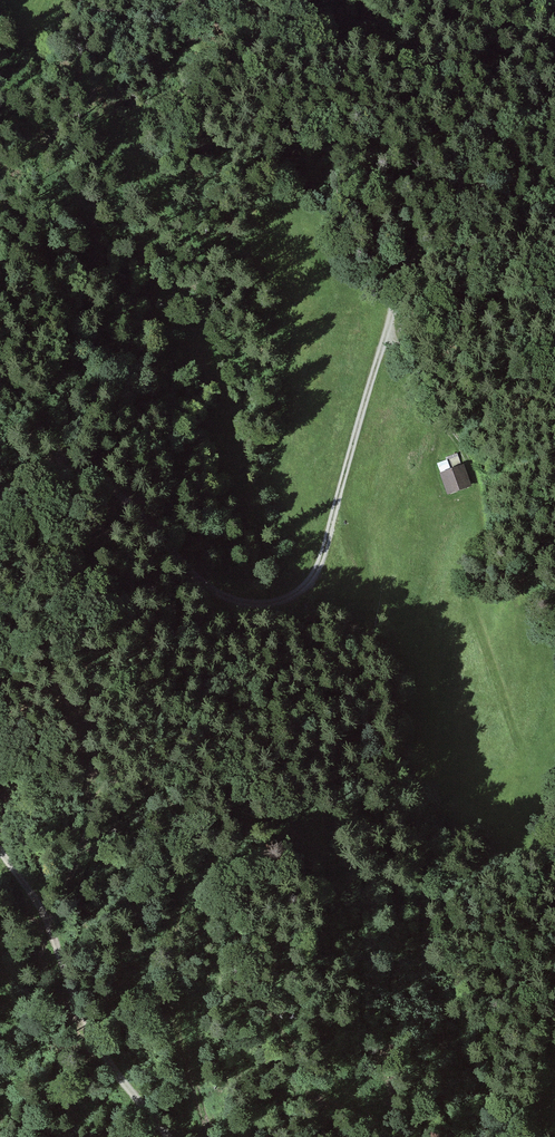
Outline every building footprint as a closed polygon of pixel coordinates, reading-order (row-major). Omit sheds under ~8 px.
[(440,474),(461,465),(457,456),(436,465),(440,474)] [(461,471),(442,476),(447,498),(466,494),(461,471)]
